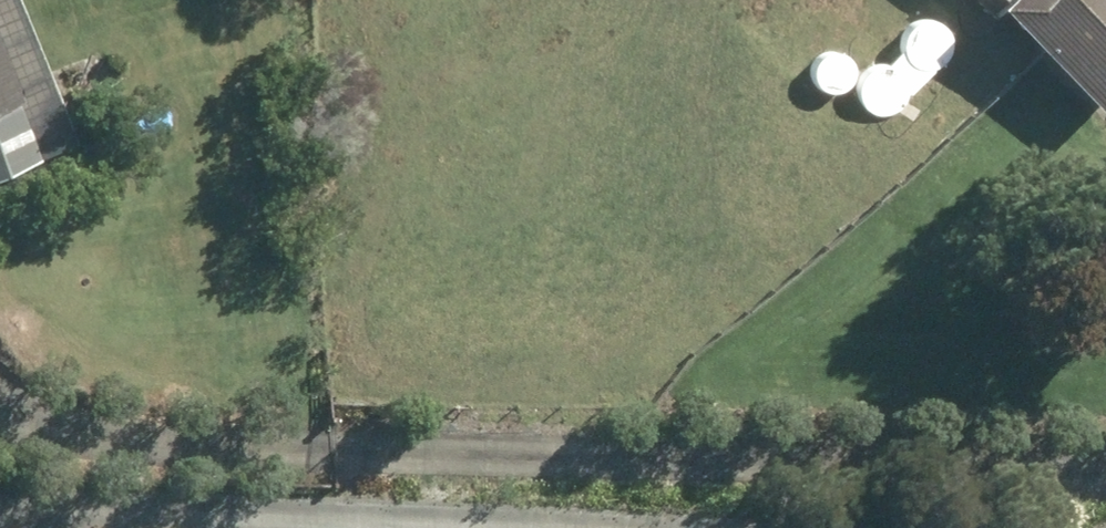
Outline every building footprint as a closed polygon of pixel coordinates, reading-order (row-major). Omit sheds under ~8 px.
[(1005,16),(1105,117),(1105,0),(1022,0),(1005,16)] [(18,105),(0,61),(0,113),(18,105)]
